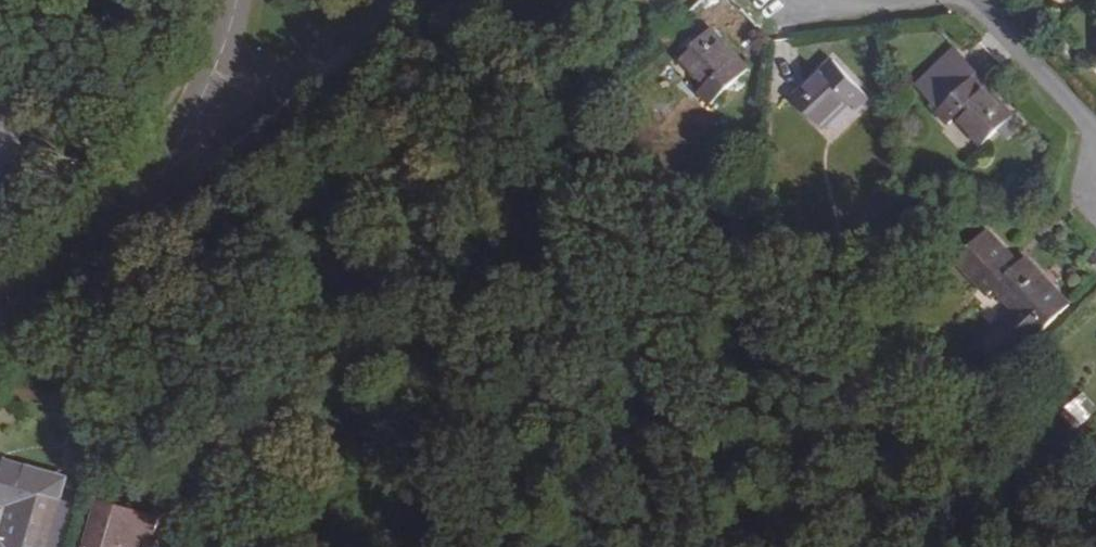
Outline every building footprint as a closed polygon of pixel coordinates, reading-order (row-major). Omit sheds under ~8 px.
[(593,0),(578,0),(575,2),(590,19),(601,9),(593,0)] [(729,62),(734,57),(710,31),(679,60),(703,86),(697,91),(711,105),(742,76),(729,62)] [(954,53),(945,61),(968,85),(980,97),(986,92),(974,79),(976,77),(954,53)] [(747,71),(734,57),(729,62),(742,76),(747,71)] [(938,114),(950,125),(956,119),(982,145),(1011,117),(986,92),(980,97),(968,85),(945,61),(917,88),(940,112),(938,114)] [(794,99),(822,131),(849,106),(854,110),(868,98),(837,66),(823,78),(821,75),(794,99)] [(28,152),(0,118),(0,175),(28,152)] [(220,187),(212,177),(197,191),(204,199),(220,187)] [(716,208),(710,201),(698,211),(705,218),(716,208)] [(983,344),(1002,365),(1065,305),(1027,264),(1021,269),(989,236),(960,264),(993,297),(998,293),(1022,316),(1004,334),(999,328),(983,344)] [(1095,412),(1095,409),(1085,394),(1072,404),(1084,421),(1095,412)] [(0,526),(0,546),(61,546),(73,504),(18,488),(23,466),(6,460),(0,479),(0,504),(7,506),(0,526)] [(158,516),(97,499),(83,546),(138,546),(141,537),(151,539),(158,516)]
